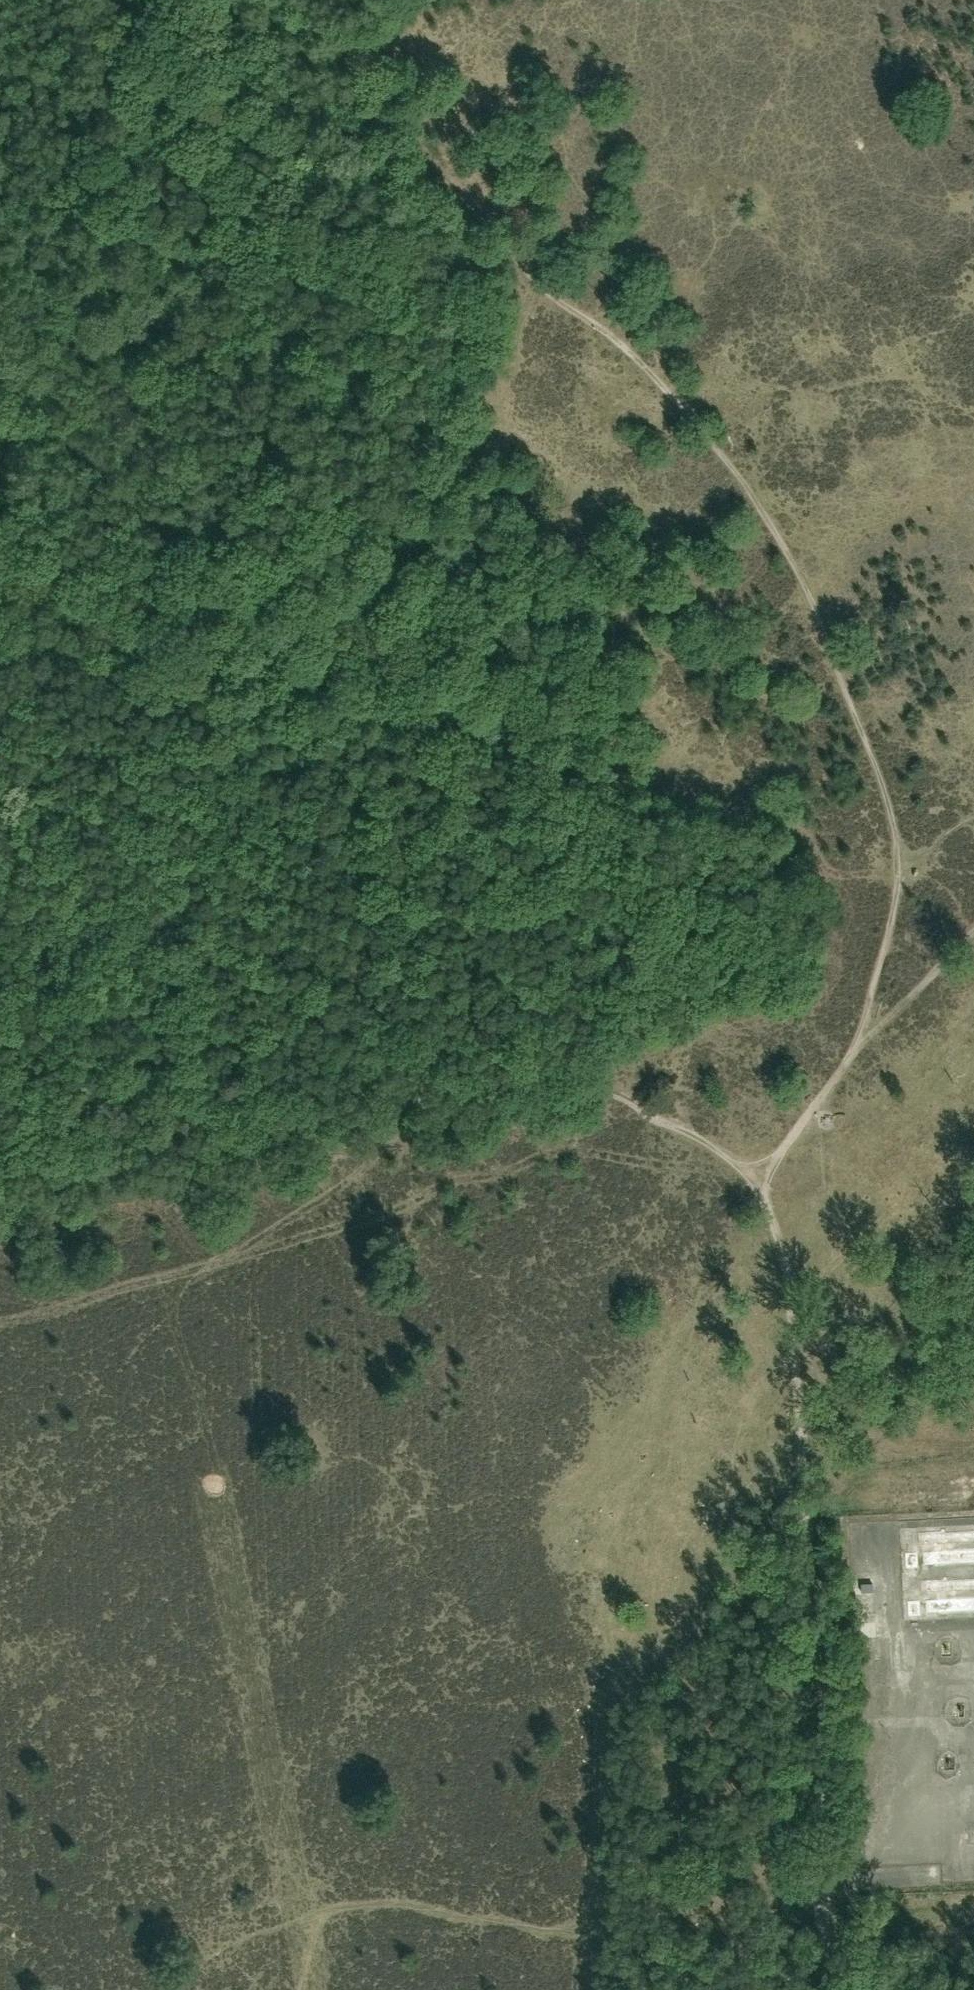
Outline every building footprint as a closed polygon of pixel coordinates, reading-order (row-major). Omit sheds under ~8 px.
[(901,1519),(900,1531),(917,1532),(917,1520),(901,1519)] [(941,1566),(973,1565),(973,1528),(953,1528),(953,1535),(933,1536),(933,1546),(924,1546),(924,1559),(941,1559),(941,1566)] [(916,1579),(918,1549),(902,1548),(901,1578),(916,1579)] [(950,1606),(949,1593),(926,1595),(927,1608),(950,1606)]
